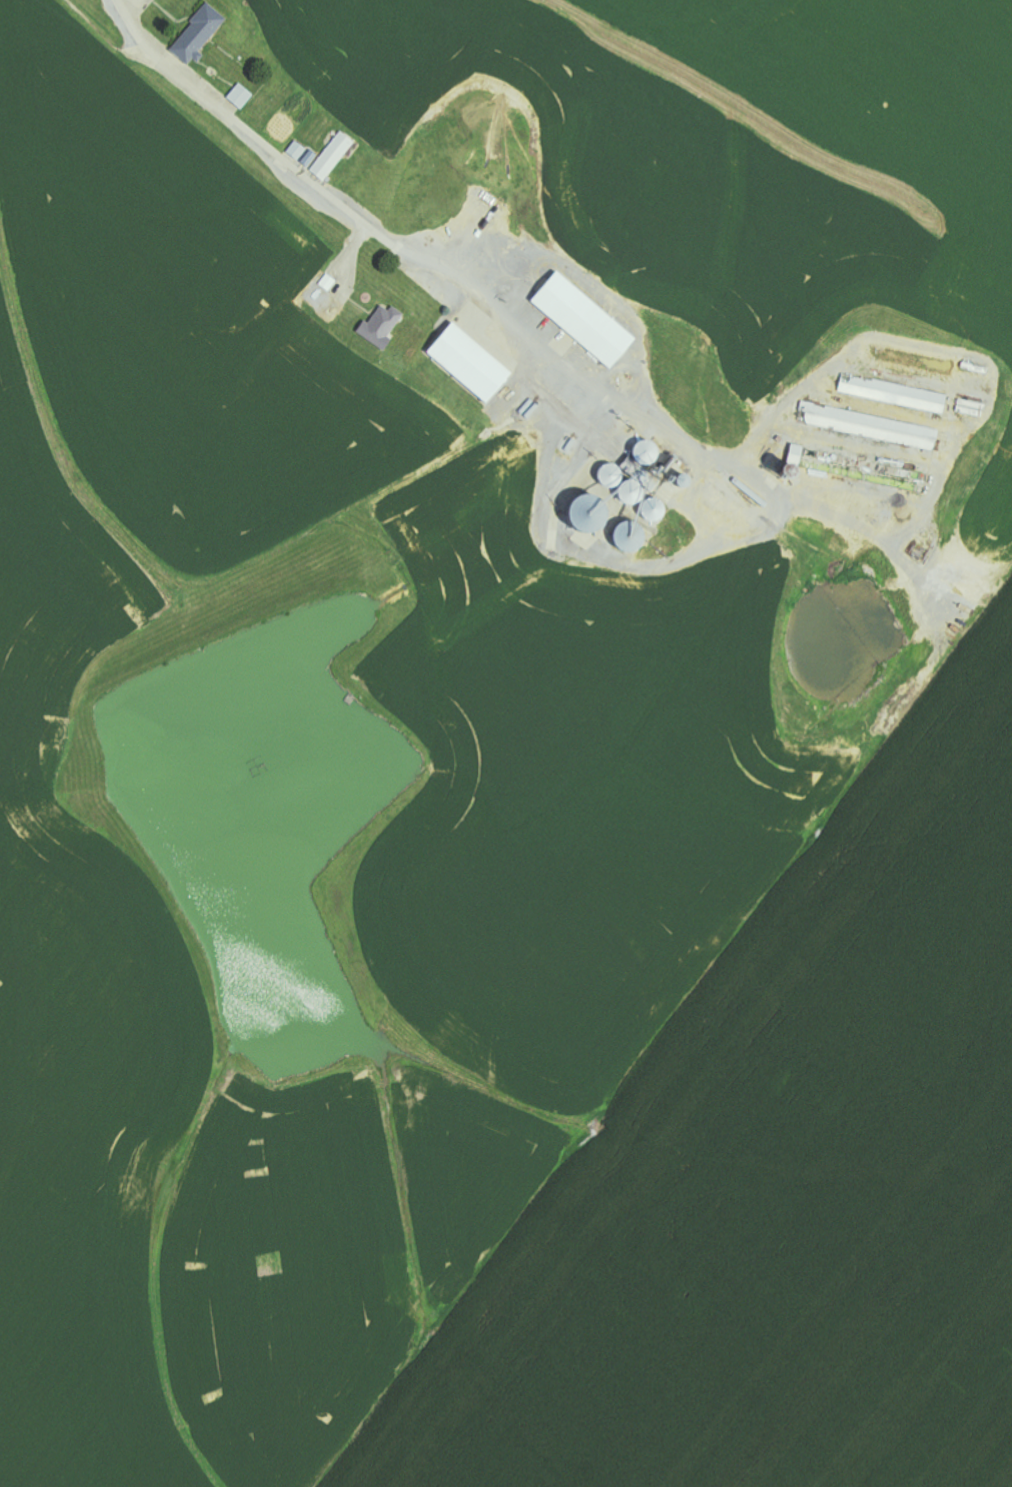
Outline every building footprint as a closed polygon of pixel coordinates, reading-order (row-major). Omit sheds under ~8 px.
[(172,49),(191,65),(197,58),(197,59),(232,21),(213,4),(172,49)] [(257,95),(242,83),(230,98),(244,111),(257,95)] [(323,159),(299,140),(289,152),(327,181),(358,142),(344,131),(323,159)] [(536,305),(617,370),(643,338),(562,272),(536,305)] [(396,307),(393,311),(385,306),(373,324),(368,321),(360,333),(386,350),(410,316),(396,307)] [(520,373),(459,323),(433,353),(495,404),(520,373)] [(951,396),(845,374),(842,393),(947,414),(951,396)] [(942,429),(806,404),(805,411),(811,413),(809,426),(938,450),(942,429)]
